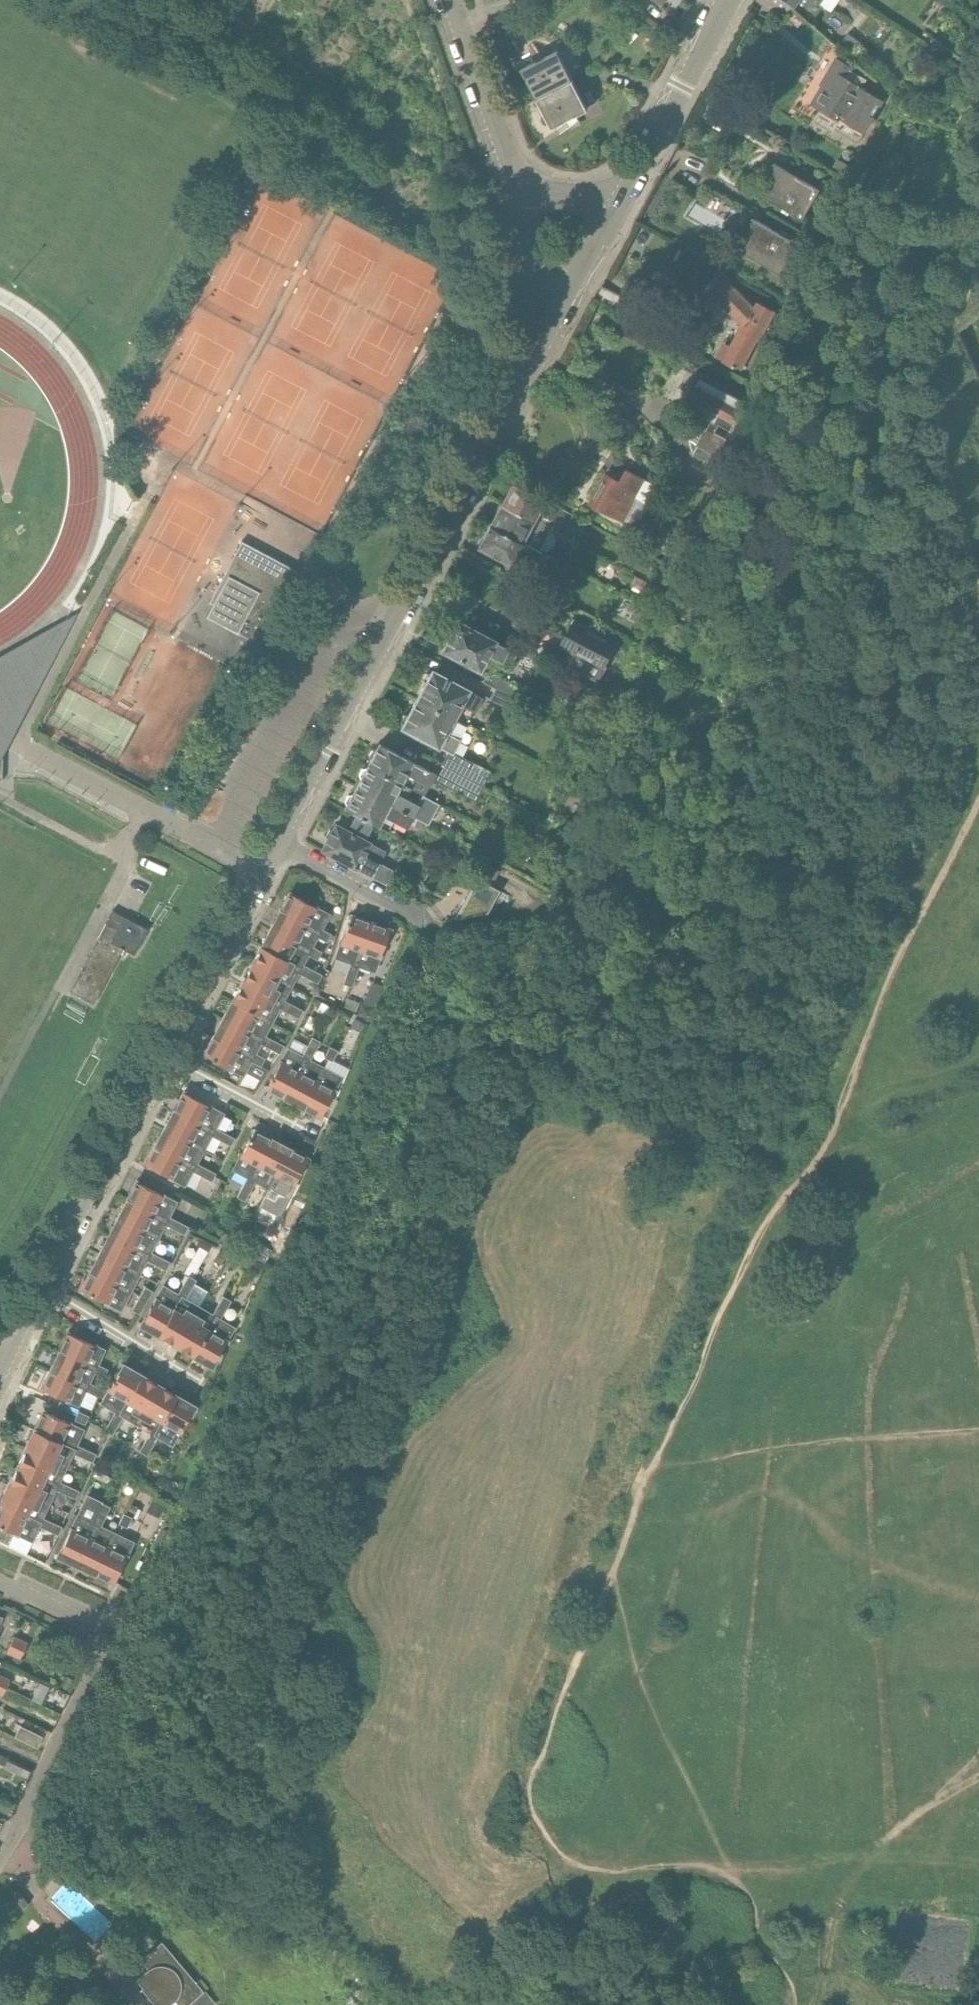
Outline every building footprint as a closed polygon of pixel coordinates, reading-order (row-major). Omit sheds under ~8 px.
[(758,1),(784,22),(794,8),(784,0),(759,0),(758,1)] [(794,8),(814,24),(824,8),(814,0),(784,0),(794,8)] [(539,99),(572,82),(558,53),(524,70),(539,99)] [(811,103),(841,122),(843,118),(866,132),(883,103),(861,89),(862,87),(849,79),(855,69),(836,57),(819,85),(821,86),(811,103)] [(572,82),(539,99),(553,127),(587,110),(572,82)] [(832,169),(847,177),(852,168),(837,160),(832,169)] [(765,197),(803,219),(820,190),(775,163),(774,164),(775,165),(776,183),(765,197)] [(743,252),(781,274),(799,245),(753,218),(752,219),(753,219),(753,236),(743,252)] [(716,356),(724,361),(723,362),(744,372),(758,343),(760,343),(767,328),(769,329),(777,312),(758,302),(755,307),(728,279),(713,294),(743,325),(732,346),(723,341),(716,356)] [(621,313),(628,300),(603,287),(596,299),(621,313)] [(778,328),(788,333),(795,318),(784,313),(778,328)] [(686,407),(712,420),(708,428),(699,423),(690,439),(698,443),(697,444),(699,445),(694,453),(715,464),(728,439),(716,433),(720,425),(734,432),(750,404),(702,378),(686,407)] [(591,505),(624,523),(625,521),(638,528),(650,504),(646,502),(656,484),(628,469),(624,476),(611,469),(591,505)] [(569,527),(575,516),(516,484),(505,505),(552,530),(554,531),(559,522),(569,527)] [(493,526),(541,551),(552,530),(505,505),(493,526)] [(482,548),(508,562),(503,570),(520,578),(522,576),(523,577),(533,560),(538,562),(566,577),(570,568),(541,551),(493,526),(482,548)] [(298,572),(270,556),(242,541),(209,603),(213,605),(206,617),(259,646),(298,572)] [(651,595),(656,586),(636,576),(631,585),(651,595)] [(481,670),(488,674),(489,672),(496,659),(510,666),(517,653),(509,648),(496,642),(457,622),(443,650),(481,670)] [(598,683),(606,668),(617,647),(619,647),(621,644),(610,638),(612,633),(601,627),(600,628),(589,622),(586,629),(573,623),(561,644),(576,652),(567,668),(572,670),(573,669),(597,681),(596,683),(598,683)] [(417,699),(455,719),(462,706),(474,713),(483,698),(470,691),(470,692),(431,671),(417,699)] [(505,680),(500,691),(517,700),(521,701),(526,691),(505,680)] [(500,691),(495,688),(489,699),(511,711),(517,700),(500,691)] [(439,748),(453,754),(454,752),(460,740),(447,734),(455,719),(417,699),(402,727),(440,747),(439,748)] [(435,783),(437,780),(439,776),(435,774),(436,773),(379,743),(368,764),(411,787),(424,794),(429,785),(431,781),(435,783)] [(356,786),(413,816),(431,825),(442,803),(424,794),(419,804),(406,797),(411,787),(368,764),(356,786)] [(466,778),(483,787),(490,773),(473,764),(466,778)] [(483,787),(466,778),(459,791),(476,801),(483,787)] [(409,823),(413,816),(356,786),(344,808),(388,830),(394,819),(407,827),(409,823)] [(322,851),(387,885),(394,872),(379,863),(385,853),(369,844),(335,826),(322,851)] [(476,877),(455,918),(486,911),(497,888),(476,877)] [(327,942),(329,938),(331,934),(322,929),(329,914),(291,894),(281,912),(320,933),(318,937),(327,942)] [(70,992),(94,1004),(123,949),(134,955),(148,930),(112,911),(70,992)] [(313,947),(318,937),(320,933),(281,912),(271,930),(311,951),(309,955),(317,960),(319,956),(322,952),(313,947)] [(335,958),(351,964),(355,965),(370,923),(351,916),(335,958)] [(359,967),(375,972),(390,930),(370,923),(355,965),(351,964),(347,974),(356,977),(359,967)] [(303,965),(309,955),(311,951),(271,930),(262,948),(301,969),(299,973),(308,978),(313,970),(303,965)] [(292,987),(299,973),(301,969),(262,948),(252,966),(292,987)] [(280,1008),(290,1013),(294,1005),(285,1000),(292,987),(252,966),(243,983),(282,1004),(280,1008)] [(322,975),(313,970),(308,978),(318,983),(320,979),(322,975)] [(356,977),(347,974),(344,983),(349,985),(352,986),(356,977)] [(273,1022),(280,1008),(282,1004),(243,983),(233,1001),(273,1022)] [(262,1044),(271,1049),(275,1041),(266,1036),(273,1022),(233,1001),(224,1018),(264,1040),(262,1044)] [(290,1013),(299,1017),(301,1014),(303,1010),(294,1005),(290,1013)] [(214,1036),(254,1057),(257,1054),(262,1044),(264,1040),(224,1018),(214,1036)] [(261,1066),(263,1062),(265,1058),(257,1054),(254,1057),(214,1036),(205,1054),(244,1075),(251,1061),(261,1066)] [(313,1037),(308,1046),(316,1051),(320,1042),(316,1039),(313,1037)] [(275,1041),(271,1049),(280,1054),(282,1050),(284,1045),(275,1041)] [(267,1087),(285,1097),(306,1057),(311,1060),(316,1051),(308,1046),(303,1056),(288,1048),(267,1087)] [(325,1057),(333,1061),(338,1050),(330,1046),(325,1057)] [(324,1067),(311,1060),(306,1057),(285,1097),(303,1107),(324,1067)] [(321,1116),(333,1094),(335,1095),(343,1077),(324,1067),(303,1107),(321,1116)] [(213,1136),(222,1140),(226,1133),(217,1128),(224,1114),(184,1093),(175,1111),(214,1132),(213,1136)] [(205,1150),(213,1136),(214,1132),(175,1111),(165,1129),(205,1150)] [(194,1171),(203,1176),(207,1169),(198,1164),(205,1150),(165,1129),(155,1148),(195,1168),(194,1171)] [(233,1171),(247,1179),(251,1181),(272,1140),(254,1130),(233,1171)] [(231,1145),(233,1142),(236,1138),(235,1137),(226,1133),(222,1140),(231,1145)] [(255,1183),(269,1190),(291,1150),(272,1140),(251,1181),(247,1179),(242,1188),(250,1192),(255,1183)] [(186,1186),(194,1171),(195,1168),(155,1148),(146,1165),(186,1186)] [(269,1190),(287,1199),(308,1160),(291,1150),(269,1190)] [(216,1173),(207,1169),(203,1176),(212,1181),(214,1179),(217,1174),(216,1173)] [(166,1225),(175,1230),(180,1222),(170,1217),(177,1203),(137,1182),(127,1200),(168,1221),(166,1225)] [(250,1192),(242,1188),(237,1197),(241,1199),(245,1201),(250,1192)] [(159,1239),(166,1225),(168,1221),(127,1200),(118,1218),(159,1239)] [(150,1257),(148,1260),(157,1265),(161,1257),(152,1253),(159,1239),(118,1218),(109,1236),(150,1257)] [(180,1222),(175,1230),(185,1235),(187,1231),(188,1226),(180,1222)] [(100,1254),(141,1274),(145,1266),(148,1260),(150,1257),(109,1236),(100,1254)] [(92,1271),(131,1293),(141,1274),(100,1254),(92,1271)] [(161,1257),(157,1265),(166,1270),(168,1266),(170,1262),(161,1257)] [(121,1310),(131,1293),(92,1271),(82,1290),(121,1310)] [(193,1278),(188,1275),(183,1284),(191,1289),(194,1284),(197,1280),(193,1278)] [(186,1298),(191,1289),(183,1284),(178,1293),(164,1285),(141,1324),(159,1335),(182,1296),(186,1298)] [(139,1297),(147,1302),(153,1291),(145,1287),(139,1297)] [(200,1306),(186,1298),(182,1296),(159,1335),(177,1345),(200,1306)] [(227,1298),(223,1296),(218,1305),(226,1310),(231,1301),(228,1299),(227,1298)] [(132,1310),(140,1315),(147,1302),(139,1297),(132,1310)] [(217,1316),(195,1356),(212,1366),(235,1327),(221,1318),(226,1310),(218,1305),(213,1314),(217,1316)] [(177,1345),(195,1356),(217,1316),(213,1314),(200,1306),(177,1345)] [(59,1352),(106,1373),(108,1368),(100,1364),(106,1351),(68,1333),(59,1352)] [(51,1371),(97,1392),(100,1386),(91,1382),(96,1372),(105,1376),(106,1373),(59,1352),(51,1371)] [(111,1411),(115,1413),(117,1414),(139,1375),(124,1365),(100,1404),(111,1411)] [(96,1395),(97,1392),(51,1371),(42,1389),(80,1406),(87,1391),(96,1395)] [(123,1418),(136,1425),(159,1386),(139,1375),(117,1414),(115,1413),(110,1422),(118,1427),(123,1418)] [(136,1425),(150,1434),(154,1436),(177,1397),(171,1393),(172,1393),(165,1389),(165,1390),(159,1386),(136,1425)] [(158,1438),(173,1447),(195,1407),(177,1397),(154,1436),(150,1434),(145,1443),(153,1447),(158,1438)] [(85,1424),(89,1416),(78,1411),(79,1409),(70,1405),(67,1411),(77,1415),(75,1420),(85,1424)] [(74,1454),(83,1458),(87,1449),(78,1445),(84,1431),(43,1412),(35,1430),(76,1450),(74,1454)] [(104,1430),(104,1431),(112,1436),(118,1427),(110,1422),(104,1430)] [(67,1469),(74,1454),(76,1450),(35,1430),(26,1449),(67,1469)] [(153,1447),(145,1443),(139,1451),(143,1454),(147,1456),(153,1447)] [(58,1486),(56,1490),(66,1494),(70,1487),(61,1482),(67,1469),(26,1449),(17,1467),(58,1486)] [(93,1461),(94,1458),(97,1454),(87,1449),(83,1458),(92,1462),(93,1461)] [(50,1504),(56,1490),(58,1486),(17,1467),(9,1485),(50,1504)] [(39,1526),(48,1531),(52,1522),(44,1518),(50,1504),(9,1485),(0,1504),(41,1522),(39,1526)] [(70,1487),(66,1494),(76,1499),(77,1495),(79,1491),(70,1487)] [(59,1555),(77,1564),(97,1524),(93,1521),(97,1512),(100,1506),(86,1499),(78,1514),(59,1555)] [(106,1504),(102,1503),(100,1506),(97,1512),(106,1516),(111,1507),(106,1505),(106,1504)] [(39,1526),(41,1522),(0,1504),(0,1526),(31,1542),(39,1526)] [(77,1564),(96,1573),(116,1532),(101,1526),(106,1516),(97,1512),(93,1521),(97,1524),(77,1564)] [(119,1524),(127,1528),(132,1517),(124,1513),(119,1524)] [(52,1522),(48,1531),(59,1535),(60,1532),(63,1527),(52,1522)] [(116,1532),(96,1573),(115,1582),(133,1541),(116,1532)] [(6,1653),(19,1659),(28,1643),(14,1636),(6,1653)] [(11,1678),(0,1673),(0,1683),(7,1686),(11,1678)] [(14,1737),(37,1748),(42,1736),(20,1725),(14,1737)] [(152,2004),(211,2004),(161,1945),(140,1965),(147,1974),(135,1985),(152,2004)]
